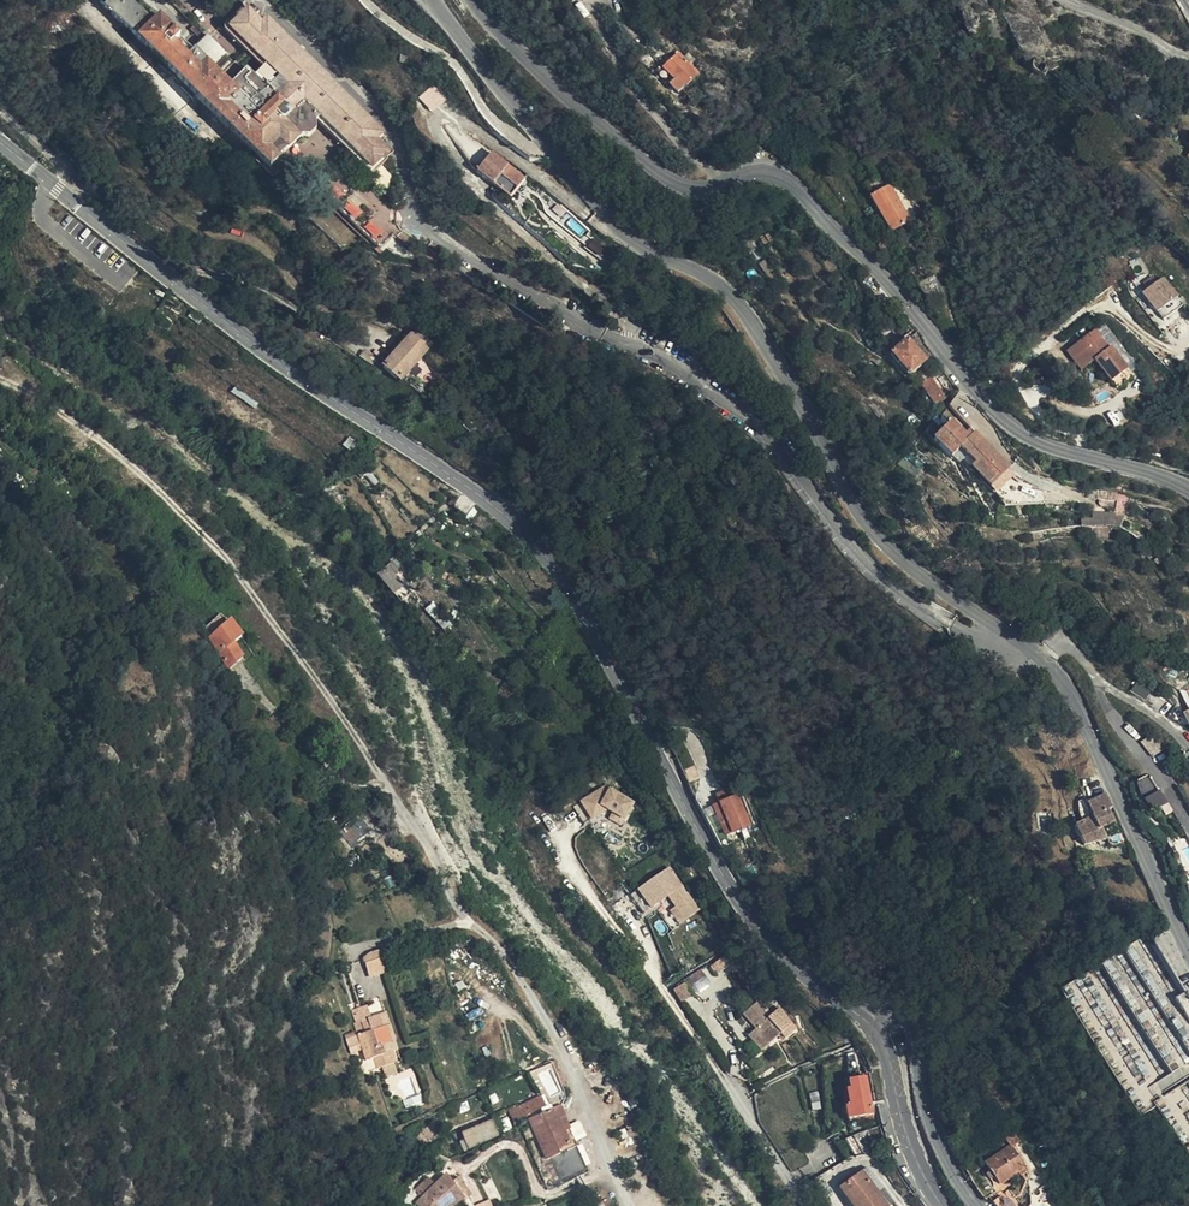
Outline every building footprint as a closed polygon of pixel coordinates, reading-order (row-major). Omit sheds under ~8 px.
[(138,40),(211,111),(275,175),(285,165),(278,159),(282,155),(378,251),(392,234),(297,140),(300,137),(308,137),(314,131),(314,123),(315,121),(319,117),(372,170),(382,159),(381,158),(387,151),(376,141),(382,134),(266,19),(261,23),(247,10),(229,29),(250,50),(247,54),(260,66),(264,71),(257,80),(252,75),(236,59),(219,77),(211,70),(224,56),(207,40),(188,59),(172,44),(178,37),(158,18),(152,24),(127,0),(102,0),(101,2),(138,40)] [(223,31),(247,54),(250,50),(229,29),(247,10),(243,7),(224,26),(223,29),(223,31)] [(678,53),(658,73),(677,94),(698,74),(678,53)] [(419,57),(417,60),(417,63),(418,66),(420,68),(422,69),(424,70),(427,69),(429,67),(431,65),(431,62),(430,58),(428,56),(425,55),(422,55),(419,57)] [(260,66),(252,75),(257,80),(264,71),(260,66)] [(418,97),(431,112),(446,100),(433,84),(418,97)] [(319,117),(315,121),(368,173),(372,170),(319,117)] [(372,170),(368,173),(371,177),(386,160),(385,158),(393,151),(382,140),(385,136),(382,134),(376,141),(387,151),(381,158),(382,159),(372,170)] [(477,173),(509,198),(524,179),(491,154),(477,173)] [(863,185),(871,198),(889,188),(894,185),(887,173),(875,180),(877,184),(872,186),(869,181),(863,185)] [(889,188),(908,223),(911,221),(901,203),(908,198),(913,195),(903,180),(894,185),(889,188)] [(1003,185),(991,189),(994,200),(1007,196),(1003,185)] [(891,233),(908,223),(889,188),(871,198),(891,233)] [(901,203),(911,221),(919,217),(908,198),(901,203)] [(748,229),(759,221),(754,213),(743,221),(748,229)] [(602,249),(592,241),(587,247),(598,255),(602,249)] [(994,262),(989,267),(1000,277),(1005,271),(994,262)] [(1000,277),(989,267),(985,271),(996,281),(1000,277)] [(929,304),(940,297),(936,289),(937,288),(932,277),(929,280),(923,283),(918,287),(929,304)] [(1148,301),(1157,313),(1163,321),(1182,305),(1162,279),(1143,294),(1148,301)] [(1153,316),(1157,313),(1148,301),(1144,304),(1153,316)] [(994,312),(986,317),(991,330),(1001,325),(994,312)] [(882,317),(879,319),(874,321),(881,336),(889,331),(882,317)] [(401,346),(391,358),(382,367),(399,382),(431,345),(409,327),(397,341),(401,346)] [(1095,331),(1073,347),(1088,366),(1095,361),(1112,383),(1130,370),(1112,347),(1110,349),(1095,331)] [(926,348),(922,342),(919,344),(912,336),(906,341),(924,362),(930,357),(924,350),(926,348)] [(386,354),(391,358),(401,346),(397,341),(386,354)] [(924,362),(906,341),(891,355),(909,376),(924,362)] [(1088,366),(1073,347),(1066,353),(1081,371),(1088,366)] [(359,358),(371,368),(375,361),(363,352),(359,358)] [(1134,376),(1130,370),(1112,383),(1117,389),(1134,376)] [(923,383),(929,379),(924,371),(918,375),(923,383)] [(942,376),(937,380),(943,389),(948,386),(942,376)] [(945,399),(929,379),(923,383),(920,385),(935,406),(945,399)] [(521,416),(515,410),(510,415),(517,421),(521,416)] [(968,456),(981,441),(973,433),(967,439),(951,423),(933,440),(950,458),(959,448),(968,456)] [(974,463),(970,468),(990,488),(1009,469),(993,453),(990,456),(987,452),(990,450),(981,441),(968,456),(974,463)] [(990,488),(995,494),(1015,475),(1009,469),(990,488)] [(327,489),(320,494),(329,502),(343,495),(336,484),(327,489)] [(1117,492),(1087,491),(1087,500),(1097,500),(1097,506),(1112,507),(1112,501),(1117,502),(1117,492)] [(467,515),(476,505),(461,495),(453,508),(467,515)] [(1082,525),(1121,525),(1121,512),(1091,512),(1091,519),(1082,519),(1082,525)] [(395,595),(401,603),(410,595),(396,579),(398,577),(389,566),(379,574),(395,594),(395,595)] [(393,597),(395,595),(395,594),(379,574),(376,576),(393,597)] [(432,601),(424,609),(445,631),(453,623),(432,601)] [(211,630),(226,619),(220,610),(205,621),(211,630)] [(229,659),(241,651),(232,638),(239,632),(229,618),(226,619),(211,630),(210,632),(229,659)] [(640,676),(647,671),(637,656),(630,661),(640,676)] [(1149,773),(1135,782),(1152,809),(1166,801),(1149,773)] [(602,788),(580,801),(592,822),(609,812),(612,814),(610,818),(623,826),(625,822),(628,823),(639,803),(612,787),(606,796),(602,788)] [(733,789),(716,796),(719,804),(713,807),(726,837),(749,828),(733,789)] [(1111,809),(1104,796),(1087,805),(1092,818),(1074,827),(1080,841),(1083,848),(1105,839),(1101,829),(1113,823),(1108,810),(1111,809)] [(360,816),(339,830),(352,845),(354,843),(356,845),(359,842),(357,840),(369,828),(360,816)] [(701,909),(670,867),(638,891),(653,910),(670,897),(677,907),(673,910),(683,923),(701,909)] [(426,956),(432,954),(429,944),(423,945),(426,956)] [(382,957),(380,950),(369,953),(371,960),(382,957)] [(716,962),(717,964),(721,970),(737,960),(730,950),(723,955),(724,956),(716,962)] [(382,957),(371,960),(366,962),(370,976),(387,970),(382,957)] [(721,970),(717,964),(712,969),(716,974),(721,970)] [(680,999),(685,995),(681,990),(676,993),(680,999)] [(1182,994),(1174,999),(1188,1023),(1188,1005),(1182,994)] [(379,1001),(368,1005),(371,1015),(382,1011),(379,1001)] [(785,1038),(798,1026),(789,1016),(782,1006),(770,1016),(757,1002),(743,1015),(756,1029),(748,1035),(762,1050),(781,1033),(785,1038)] [(386,1012),(380,1014),(383,1026),(386,1025),(391,1042),(395,1040),(386,1012)] [(383,1026),(380,1014),(369,1018),(370,1022),(364,1024),(363,1020),(356,1022),(359,1034),(347,1038),(351,1053),(359,1050),(358,1046),(361,1045),(366,1060),(374,1058),(377,1068),(394,1063),(391,1051),(388,1053),(386,1044),(391,1042),(386,1025),(383,1026)] [(873,1115),(866,1078),(849,1081),(851,1088),(847,1089),(850,1106),(845,1107),(848,1120),(873,1115)] [(820,1108),(818,1093),(810,1093),(813,1110),(820,1108)] [(526,1104),(529,1112),(544,1105),(540,1097),(526,1104)] [(564,1116),(561,1107),(559,1105),(529,1119),(530,1121),(547,1159),(559,1153),(558,1150),(570,1144),(559,1119),(564,1116)] [(565,1116),(564,1116),(559,1119),(570,1144),(575,1140),(565,1116)] [(469,1148),(499,1134),(492,1120),(463,1133),(465,1139),(462,1141),(464,1148),(468,1146),(469,1148)] [(866,1131),(846,1141),(856,1157),(877,1152),(866,1131)] [(1013,1131),(998,1142),(1005,1151),(985,1165),(990,1172),(994,1177),(1000,1184),(1018,1171),(1024,1167),(1012,1148),(1020,1142),(1013,1131)] [(575,1140),(570,1144),(558,1150),(559,1153),(560,1154),(577,1145),(575,1140)] [(887,1205),(891,1205),(894,1204),(868,1167),(862,1171),(887,1205)] [(1027,1172),(1024,1167),(1018,1171),(1021,1176),(1027,1172)] [(862,1171),(840,1188),(853,1205),(887,1205),(862,1171)] [(994,1177),(990,1172),(986,1175),(989,1181),(994,1177)] [(463,1196),(451,1183),(446,1176),(434,1187),(426,1179),(417,1187),(424,1196),(416,1203),(419,1205),(450,1205),(463,1196)] [(465,1200),(471,1195),(459,1177),(451,1183),(463,1196),(465,1200)] [(992,1203),(995,1205),(1022,1205),(1009,1191),(992,1203)]
